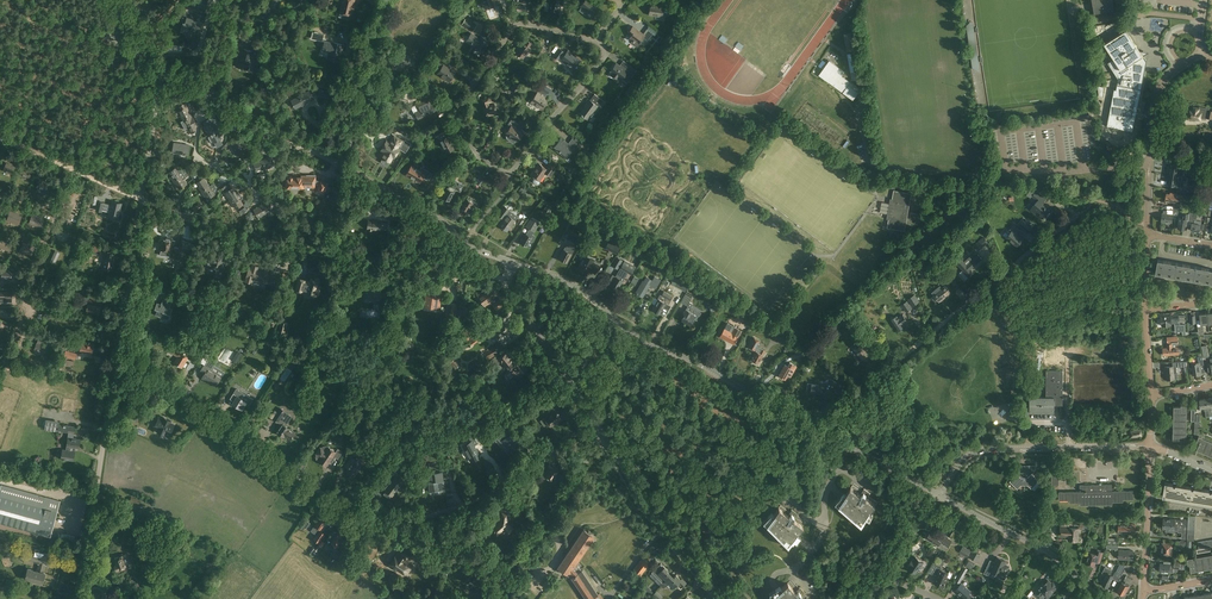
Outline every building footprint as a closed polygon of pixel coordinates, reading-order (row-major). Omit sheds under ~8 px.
[(196,0),(194,7),(206,10),(207,4),(196,0)] [(340,12),(351,15),(355,0),(343,0),(340,12)] [(400,16),(411,18),(414,0),(403,0),(400,16)] [(490,6),(499,3),(497,0),(487,0),(481,2),(484,9),(490,6)] [(557,13),(557,12),(558,12),(560,3),(565,4),(566,0),(550,0),(549,3),(550,3),(549,11),(557,13)] [(590,0),(585,0),(581,6),(593,15),(599,7),(590,0)] [(670,0),(662,0),(661,5),(650,4),(649,15),(663,17),(664,9),(669,9),(670,0)] [(826,5),(832,9),(837,2),(834,0),(830,0),(826,5)] [(1102,12),(1107,11),(1108,14),(1115,13),(1113,0),(1092,0),(1092,3),(1094,2),(1095,9),(1094,9),(1095,17),(1102,15),(1102,12)] [(839,17),(846,7),(839,3),(833,12),(839,17)] [(194,29),(193,31),(199,32),(202,22),(187,17),(186,23),(184,22),(183,26),(194,29)] [(466,19),(463,24),(473,31),(476,26),(466,19)] [(847,26),(842,21),(831,35),(836,40),(847,26)] [(633,26),(628,34),(631,36),(629,39),(633,41),(631,43),(636,47),(643,37),(648,40),(653,34),(647,29),(643,33),(633,26)] [(1126,29),(1104,43),(1114,58),(1108,62),(1118,81),(1116,89),(1114,89),(1112,99),(1114,99),(1111,114),(1133,118),(1139,99),(1147,61),(1126,29)] [(311,38),(323,41),(324,34),(313,32),(311,38)] [(721,36),(726,41),(730,36),(724,32),(721,36)] [(844,34),(847,52),(858,50),(854,32),(844,34)] [(475,46),(483,51),(490,41),(482,36),(480,38),(472,33),(467,40),(476,46),(475,46)] [(239,54),(236,65),(238,65),(237,66),(239,67),(240,67),(246,68),(245,69),(248,70),(250,63),(249,63),(251,57),(256,58),(257,52),(256,51),(257,48),(259,49),(262,41),(254,38),(251,46),(253,47),(252,50),(242,48),(241,54),(239,54)] [(515,52),(520,55),(520,54),(524,56),(528,50),(529,51),(534,44),(526,39),(524,43),(521,41),(517,47),(518,48),(515,52)] [(329,58),(339,61),(344,44),(332,42),(332,43),(326,41),(324,50),(331,52),(329,58)] [(266,48),(273,50),(275,44),(267,42),(266,48)] [(735,46),(741,51),(744,46),(738,42),(735,46)] [(543,47),(538,54),(541,56),(546,49),(543,47)] [(579,61),(580,60),(575,56),(573,55),(574,54),(568,50),(565,54),(563,53),(564,52),(559,49),(554,56),(559,59),(567,65),(568,64),(574,69),(576,66),(577,66),(580,62),(579,61)] [(847,54),(852,80),(864,78),(863,75),(861,75),(860,70),(858,70),(855,52),(847,54)] [(448,59),(443,55),(439,60),(440,60),(435,67),(440,70),(438,74),(449,81),(455,72),(444,65),(448,59)] [(845,71),(830,60),(819,75),(853,99),(861,89),(842,75),(845,71)] [(617,63),(611,71),(612,72),(611,74),(617,79),(619,77),(622,79),(622,78),(628,82),(635,72),(629,67),(627,70),(617,63)] [(517,79),(511,89),(517,93),(523,83),(517,79)] [(542,109),(548,101),(544,99),(551,89),(543,84),(540,88),(541,88),(531,102),(542,109)] [(329,99),(331,92),(320,89),(318,96),(329,99)] [(314,99),(310,90),(291,100),(296,108),(314,99)] [(598,106),(598,105),(599,104),(602,107),(604,104),(605,102),(595,94),(593,96),(591,100),(590,99),(585,105),(586,105),(580,113),(588,119),(598,106)] [(624,100),(618,96),(613,102),(619,106),(624,100)] [(482,99),(485,107),(484,108),(488,116),(497,112),(494,104),(489,106),(488,103),(491,102),(489,97),(482,99)] [(418,118),(436,110),(434,105),(432,106),(431,104),(431,103),(429,98),(421,101),(421,102),(415,105),(418,111),(415,112),(418,118)] [(181,115),(184,120),(191,116),(188,110),(189,109),(186,103),(179,106),(181,110),(180,111),(182,115),(181,115)] [(211,104),(208,109),(214,113),(218,108),(211,104)] [(1211,118),(1211,111),(1208,110),(1209,109),(1200,107),(1199,108),(1193,107),(1193,110),(1190,110),(1188,117),(1200,120),(1201,116),(1207,117),(1211,118)] [(215,115),(203,121),(204,125),(203,126),(205,131),(206,130),(208,135),(217,130),(220,128),(221,128),(215,115)] [(195,125),(196,124),(191,116),(184,120),(188,127),(187,128),(190,133),(197,129),(195,125)] [(518,124),(512,119),(508,124),(511,126),(506,132),(507,133),(506,135),(506,138),(512,143),(515,142),(517,140),(517,141),(523,133),(516,128),(518,124)] [(208,135),(207,135),(212,144),(221,139),(219,134),(223,131),(229,128),(227,125),(221,128),(220,128),(217,130),(208,135)] [(443,145),(447,152),(454,148),(444,128),(435,133),(437,137),(441,134),(443,139),(439,141),(442,146),(443,145)] [(238,153),(241,157),(247,153),(239,136),(232,140),(234,144),(233,144),(238,153)] [(394,158),(400,149),(398,148),(402,141),(394,136),(390,143),(386,141),(381,151),(384,153),(382,158),(383,158),(381,162),(387,165),(389,162),(390,162),(393,158),(394,158)] [(565,140),(564,140),(561,138),(559,141),(556,139),(553,144),(555,145),(554,147),(566,157),(574,146),(570,143),(568,144),(564,141),(565,140)] [(252,144),(257,150),(263,145),(258,139),(252,144)] [(579,150),(583,145),(583,144),(580,142),(575,147),(579,150)] [(174,143),(173,152),(188,155),(190,145),(174,143)] [(272,155),(263,158),(266,168),(270,167),(270,166),(275,164),(272,155)] [(261,170),(266,168),(263,158),(254,161),(256,170),(261,169),(261,170)] [(7,162),(4,170),(12,173),(12,174),(15,166),(7,163),(7,162)] [(474,166),(483,172),(485,169),(476,163),(474,166)] [(551,176),(556,168),(549,164),(546,168),(539,163),(531,174),(540,180),(546,172),(551,176)] [(1184,169),(1181,168),(1182,166),(1178,165),(1172,163),(1170,174),(1176,176),(1183,177),(1184,169)] [(419,170),(411,165),(406,174),(420,182),(423,178),(426,179),(430,171),(421,166),(419,170)] [(29,177),(28,177),(29,178),(32,170),(24,167),(24,166),(20,174),(21,174),(29,177)] [(169,173),(172,176),(171,177),(174,181),(184,174),(186,172),(184,169),(182,170),(181,169),(178,169),(177,170),(176,168),(169,173)] [(187,184),(183,179),(186,177),(184,174),(174,181),(177,185),(178,185),(180,188),(187,184)] [(320,183),(315,181),(315,174),(309,174),(309,176),(301,176),(301,177),(288,177),(288,179),(286,179),(286,187),(287,187),(288,188),(290,188),(291,187),(312,187),(316,189),(316,190),(323,193),(327,186),(328,183),(321,180),(320,183)] [(1183,177),(1176,176),(1170,174),(1170,175),(1168,175),(1168,178),(1169,178),(1168,185),(1175,186),(1181,187),(1183,177)] [(486,178),(482,175),(476,183),(480,186),(486,178)] [(199,187),(202,191),(209,186),(204,178),(197,182),(200,186),(199,187)] [(447,189),(443,197),(446,199),(446,200),(448,200),(449,201),(454,192),(456,188),(461,191),(464,185),(451,179),(448,184),(450,185),(448,189),(447,189)] [(47,187),(48,186),(47,186),(48,182),(40,180),(37,187),(46,189),(47,187)] [(220,186),(224,190),(228,185),(225,181),(220,186)] [(205,195),(206,195),(208,198),(215,194),(209,186),(202,191),(205,195)] [(519,190),(516,195),(520,198),(523,193),(524,193),(527,190),(521,186),(519,190)] [(228,197),(230,201),(238,196),(233,188),(224,193),(227,197),(228,197)] [(889,219),(887,228),(905,231),(912,193),(894,190),(892,199),(891,198),(887,218),(889,219)] [(1038,201),(1030,209),(1034,213),(1037,210),(1045,216),(1050,210),(1042,204),(1046,199),(1039,194),(1040,193),(1037,190),(1032,196),(1038,201)] [(1170,194),(1167,193),(1165,199),(1180,202),(1181,196),(1186,197),(1186,192),(1184,192),(1184,191),(1177,190),(1176,193),(1170,192),(1170,194)] [(233,205),(234,204),(236,208),(243,204),(238,196),(230,201),(233,205)] [(466,211),(467,211),(468,211),(472,214),(475,209),(471,206),(473,203),(470,201),(471,198),(468,196),(461,207),(464,209),(464,210),(466,211)] [(271,210),(271,209),(275,207),(271,200),(263,205),(267,212),(271,210)] [(118,219),(122,203),(112,201),(112,205),(104,203),(98,201),(96,210),(102,211),(102,210),(110,212),(109,217),(118,219)] [(254,210),(258,216),(262,214),(263,215),(267,212),(263,205),(254,210)] [(548,205),(544,210),(545,211),(543,213),(547,216),(551,212),(550,211),(553,208),(548,205)] [(499,225),(507,231),(518,216),(504,206),(498,215),(504,219),(499,225)] [(1163,213),(1162,213),(1161,221),(1166,222),(1166,223),(1170,224),(1170,222),(1172,223),(1172,218),(1175,218),(1176,215),(1179,215),(1179,211),(1173,210),(1172,214),(1167,214),(1167,211),(1164,210),(1163,213)] [(17,213),(10,211),(7,220),(19,223),(22,216),(16,214),(17,213)] [(1201,221),(1196,221),(1198,214),(1189,212),(1188,221),(1192,221),(1190,230),(1199,231),(1201,221)] [(1189,214),(1183,213),(1182,218),(1179,217),(1177,228),(1184,229),(1185,225),(1187,226),(1189,214)] [(30,223),(36,225),(41,227),(44,219),(38,217),(39,216),(33,214),(30,223)] [(522,238),(523,238),(521,242),(524,243),(524,244),(525,245),(526,245),(527,246),(527,245),(529,246),(531,246),(532,244),(532,242),(530,241),(532,237),(533,234),(539,223),(531,218),(526,226),(530,228),(526,234),(525,233),(522,238)] [(370,230),(371,230),(372,230),(373,229),(376,229),(380,229),(383,229),(384,222),(381,222),(381,221),(377,221),(378,221),(374,220),(374,221),(369,220),(368,228),(369,228),(369,229),(370,230)] [(1032,228),(1023,220),(1019,225),(1028,232),(1032,228)] [(1017,233),(1020,229),(1014,224),(1009,230),(1011,231),(1006,237),(1017,246),(1020,242),(1021,243),(1023,240),(1023,239),(1023,238),(1017,233)] [(69,234),(58,230),(56,235),(67,239),(69,234)] [(582,237),(571,231),(566,239),(575,243),(577,239),(581,240),(582,237)] [(983,237),(974,245),(979,250),(988,242),(983,237)] [(0,239),(0,247),(8,251),(12,242),(1,238),(0,239)] [(171,238),(167,238),(166,239),(162,239),(160,240),(160,242),(161,244),(162,244),(161,249),(161,250),(161,251),(160,255),(169,256),(170,251),(173,251),(172,257),(177,258),(179,249),(171,247),(172,243),(170,243),(171,238)] [(20,251),(32,255),(34,248),(29,246),(29,244),(23,242),(20,251)] [(566,244),(564,249),(563,249),(559,258),(567,263),(572,254),(574,248),(566,244)] [(55,250),(51,261),(55,263),(60,252),(55,250)] [(111,252),(105,251),(102,268),(104,268),(104,269),(109,270),(109,269),(113,270),(114,263),(115,254),(110,253),(111,252)] [(963,270),(969,277),(974,272),(971,268),(982,258),(977,253),(972,258),(973,259),(967,264),(961,258),(957,262),(963,270)] [(216,255),(211,254),(208,261),(206,260),(204,267),(212,269),(212,267),(217,269),(214,278),(220,280),(224,268),(220,267),(224,257),(216,254),(216,255)] [(595,259),(585,254),(578,268),(587,273),(589,269),(595,273),(599,265),(593,262),(595,259)] [(614,266),(618,268),(621,262),(620,261),(622,259),(618,257),(614,266)] [(1158,259),(1155,272),(1175,276),(1177,262),(1158,259)] [(625,261),(621,268),(631,274),(635,267),(625,261)] [(650,261),(647,267),(654,271),(655,268),(660,270),(661,267),(650,261)] [(1196,266),(1177,262),(1175,276),(1194,279),(1196,266)] [(259,266),(252,265),(251,269),(249,269),(247,276),(246,276),(244,281),(252,284),(253,280),(267,283),(269,275),(268,274),(269,269),(261,267),(261,268),(258,267),(259,266)] [(1196,266),(1194,279),(1211,282),(1211,268),(1196,266)] [(12,270),(3,269),(2,277),(3,277),(2,281),(10,282),(11,278),(12,276),(12,274),(12,270)] [(623,281),(622,280),(623,277),(618,274),(616,277),(614,280),(611,278),(608,283),(618,289),(623,281)] [(676,275),(671,284),(675,286),(675,285),(685,291),(689,284),(679,278),(680,277),(676,275)] [(661,280),(657,277),(655,276),(652,280),(647,277),(644,281),(639,289),(638,288),(636,292),(637,292),(636,293),(638,294),(643,297),(649,286),(651,288),(652,286),(656,288),(661,280)] [(310,281),(298,278),(295,288),(318,295),(321,286),(318,286),(319,282),(320,282),(320,280),(320,279),(320,278),(319,278),(318,277),(317,277),(317,278),(316,278),(316,279),(315,280),(311,279),(310,281)] [(77,291),(79,283),(72,282),(71,289),(77,291)] [(386,292),(381,291),(382,284),(374,283),(373,285),(365,284),(363,296),(372,297),(372,295),(376,295),(376,300),(384,301),(386,292)] [(951,292),(946,284),(942,287),(940,285),(932,292),(940,301),(951,292)] [(494,290),(492,288),(488,291),(487,290),(479,297),(487,308),(492,304),(496,309),(504,304),(500,298),(497,294),(497,293),(495,291),(494,290)] [(0,291),(0,303),(12,303),(12,297),(13,297),(13,291),(0,291)] [(419,299),(418,302),(414,302),(413,307),(420,308),(421,303),(439,306),(441,294),(425,291),(424,294),(422,294),(421,299),(419,299)] [(658,313),(660,314),(666,303),(665,302),(667,298),(670,300),(670,299),(671,299),(673,297),(672,296),(672,295),(664,291),(662,295),(660,294),(658,298),(658,299),(652,309),(656,311),(656,312),(658,313)] [(686,309),(689,310),(693,304),(689,302),(692,298),(685,294),(681,302),(684,303),(684,304),(688,306),(686,309)] [(89,299),(88,305),(91,306),(90,311),(87,311),(99,313),(100,307),(102,301),(95,300),(96,296),(90,295),(89,299)] [(158,308),(155,315),(159,316),(159,317),(160,317),(161,317),(165,319),(168,320),(170,314),(173,308),(170,307),(172,302),(163,299),(161,304),(157,302),(155,307),(158,308)] [(907,301),(902,305),(906,312),(912,308),(907,301)] [(448,303),(446,315),(455,317),(457,304),(448,303)] [(465,315),(465,309),(458,308),(456,320),(460,320),(461,315),(465,315)] [(0,309),(0,316),(8,318),(9,313),(7,312),(7,311),(0,309)] [(689,310),(686,309),(682,315),(684,316),(682,319),(690,324),(694,318),(696,314),(692,312),(689,310)] [(1199,313),(1200,324),(1208,323),(1207,313),(1199,313)] [(908,321),(903,314),(898,317),(897,315),(891,319),(899,330),(904,326),(903,324),(908,321)] [(1161,324),(1162,324),(1162,325),(1171,325),(1171,323),(1173,323),(1173,319),(1179,319),(1178,315),(1170,315),(1170,316),(1161,316),(1161,324)] [(278,334),(284,336),(287,323),(281,321),(278,334)] [(509,328),(506,324),(499,329),(498,328),(494,331),(496,335),(495,335),(499,340),(500,339),(503,343),(508,340),(507,339),(513,335),(508,329),(509,328)] [(1186,334),(1185,324),(1175,325),(1175,331),(1182,331),(1183,334),(1186,334)] [(724,338),(734,344),(738,336),(741,330),(734,327),(732,330),(728,328),(729,326),(727,325),(725,328),(724,328),(721,335),(725,337),(724,338)] [(826,333),(830,339),(838,334),(834,328),(826,333)] [(460,340),(469,339),(468,330),(459,331),(460,340)] [(771,338),(776,341),(777,340),(780,342),(784,335),(775,331),(771,338)] [(1167,337),(1168,342),(1168,343),(1167,344),(1167,348),(1163,348),(1164,355),(1174,354),(1174,355),(1179,354),(1179,346),(1176,346),(1176,341),(1178,341),(1177,336),(1167,337)] [(74,345),(80,347),(82,339),(75,337),(74,341),(73,341),(75,342),(74,345)] [(755,362),(757,364),(758,363),(765,350),(757,346),(760,340),(754,337),(748,347),(754,351),(754,350),(755,351),(751,359),(755,361),(755,362)] [(37,342),(35,349),(45,352),(47,346),(37,342)] [(511,351),(518,348),(516,342),(509,346),(511,351)] [(854,349),(862,359),(870,352),(862,342),(854,349)] [(82,343),(80,350),(92,353),(94,346),(82,343)] [(1049,344),(1049,363),(1057,363),(1057,344),(1049,344)] [(188,357),(180,352),(181,351),(178,349),(178,350),(173,347),(171,352),(178,356),(174,362),(182,367),(188,357)] [(491,358),(498,354),(494,348),(487,352),(491,358)] [(77,353),(66,350),(64,356),(75,360),(77,353)] [(205,354),(196,351),(194,354),(202,359),(205,354)] [(460,362),(455,358),(449,353),(444,359),(449,364),(450,364),(455,368),(460,362)] [(500,359),(499,360),(500,362),(501,362),(502,362),(503,361),(510,370),(515,376),(520,372),(521,372),(526,368),(518,358),(513,362),(506,353),(500,358),(499,359),(500,359)] [(210,355),(201,371),(205,374),(202,378),(207,381),(208,380),(216,385),(222,376),(210,369),(216,359),(210,355)] [(277,357),(272,365),(277,368),(282,361),(277,357)] [(1201,367),(1201,366),(1204,365),(1203,357),(1198,357),(1199,363),(1193,364),(1195,376),(1202,374),(1201,367)] [(783,377),(785,379),(787,375),(790,376),(796,366),(790,362),(788,366),(785,364),(783,367),(779,375),(780,376),(780,377),(783,378),(783,377)] [(1177,366),(1165,367),(1165,372),(1166,372),(1167,379),(1178,378),(1177,373),(1177,366)] [(1030,413),(1055,413),(1055,405),(1058,405),(1058,406),(1063,406),(1063,370),(1046,370),(1046,397),(1030,397),(1030,413)] [(818,385),(807,383),(807,391),(810,391),(810,392),(811,392),(810,393),(815,393),(815,394),(816,394),(816,392),(821,393),(821,392),(825,393),(827,389),(831,391),(837,382),(831,378),(828,382),(819,381),(818,385)] [(242,410),(246,403),(250,405),(253,399),(236,388),(231,397),(235,400),(232,404),(242,410)] [(1201,408),(1204,407),(1205,410),(1206,416),(1209,416),(1209,413),(1206,398),(1199,400),(1201,408)] [(561,400),(556,403),(562,410),(566,407),(561,400)] [(551,426),(553,424),(553,425),(557,422),(561,419),(560,418),(558,414),(561,412),(556,404),(551,408),(554,412),(546,418),(545,417),(540,420),(544,427),(549,423),(551,426)] [(1186,439),(1185,439),(1186,407),(1174,406),(1174,413),(1173,439),(1181,440),(1181,443),(1186,443),(1186,439)] [(142,411),(136,407),(130,418),(137,422),(142,411)] [(284,437),(285,437),(290,440),(295,432),(286,426),(292,416),(285,412),(286,411),(281,407),(273,419),(278,422),(281,424),(276,431),(275,431),(284,437)] [(155,417),(153,421),(156,422),(154,426),(158,428),(157,431),(162,433),(164,430),(170,433),(175,424),(171,422),(172,421),(163,417),(163,418),(159,417),(158,418),(155,417)] [(59,422),(46,420),(44,429),(58,431),(59,422)] [(60,424),(59,431),(70,432),(73,433),(74,426),(60,424)] [(510,430),(504,435),(498,439),(507,449),(505,451),(509,455),(518,447),(517,445),(525,438),(517,430),(515,431),(513,428),(511,430),(510,430)] [(1132,438),(1142,436),(1141,429),(1131,431),(1132,438)] [(67,450),(63,450),(62,459),(73,461),(75,447),(79,448),(80,438),(80,439),(73,438),(73,433),(70,432),(67,450)] [(471,461),(480,456),(474,446),(479,444),(474,436),(470,438),(472,442),(463,447),(471,461)] [(1197,450),(1211,457),(1211,444),(1202,439),(1202,438),(1199,436),(1197,441),(1200,443),(1197,450)] [(343,452),(338,448),(335,452),(328,447),(325,451),(321,448),(317,454),(321,457),(319,461),(324,464),(324,465),(324,467),(326,467),(327,467),(328,467),(328,466),(329,465),(328,463),(334,456),(338,459),(343,452)] [(555,457),(563,463),(566,459),(558,453),(555,457)] [(353,456),(347,464),(349,466),(350,467),(347,471),(354,477),(361,467),(358,465),(359,464),(358,462),(356,461),(357,459),(353,456)] [(551,467),(548,470),(549,471),(546,475),(548,477),(548,478),(548,479),(549,479),(550,479),(551,479),(554,476),(555,477),(559,472),(558,470),(559,469),(549,461),(546,464),(551,467)] [(1031,465),(1031,466),(1017,466),(1017,471),(1019,472),(1010,481),(1017,489),(1021,485),(1028,485),(1032,488),(1035,490),(1041,483),(1031,474),(1035,470),(1035,465),(1031,465)] [(428,482),(430,492),(445,489),(442,472),(430,473),(432,482),(428,482)] [(386,491),(384,494),(389,498),(391,495),(392,496),(401,484),(403,485),(406,481),(399,476),(397,480),(394,478),(389,486),(388,485),(385,489),(386,489),(385,491),(386,491)] [(1184,486),(1165,483),(1163,496),(1181,499),(1184,486)] [(50,537),(60,501),(2,485),(0,491),(0,523),(50,537)] [(1123,499),(1133,499),(1133,491),(1112,491),(1112,485),(1080,485),(1080,492),(1059,492),(1059,500),(1070,500),(1070,503),(1080,503),(1080,505),(1112,505),(1112,502),(1123,502),(1123,499)] [(1181,499),(1199,502),(1202,489),(1184,486),(1181,499)] [(867,495),(864,493),(861,497),(859,496),(861,494),(851,488),(847,494),(839,505),(862,525),(876,505),(867,498),(865,500),(864,499),(867,495)] [(1202,489),(1199,502),(1211,505),(1211,491),(1202,489)] [(140,500),(132,497),(128,506),(137,510),(140,500)] [(794,516),(791,514),(788,518),(787,517),(788,515),(779,508),(766,525),(788,546),(803,526),(794,519),(792,521),(791,520),(794,516)] [(495,531),(494,531),(497,535),(504,529),(508,534),(512,530),(508,525),(507,524),(508,514),(502,513),(502,519),(493,528),(495,530),(494,530),(495,531)] [(311,530),(317,534),(314,539),(319,542),(325,534),(325,533),(320,530),(325,524),(326,522),(320,518),(311,530)] [(1110,521),(1112,521),(1112,524),(1117,525),(1116,527),(1118,527),(1118,532),(1126,533),(1134,533),(1135,524),(1127,524),(1123,524),(1119,524),(1120,520),(1111,519),(1110,521)] [(1188,526),(1188,525),(1163,523),(1163,528),(1166,528),(1165,531),(1174,532),(1174,529),(1178,530),(1178,531),(1188,532),(1188,530),(1188,526)] [(468,538),(474,532),(468,526),(462,532),(468,538)] [(1068,540),(1078,541),(1079,529),(1060,527),(1060,536),(1065,536),(1069,536),(1068,540)] [(577,562),(578,563),(579,561),(578,560),(581,556),(587,548),(594,537),(590,534),(591,533),(588,531),(588,532),(584,530),(563,560),(558,568),(568,575),(569,575),(572,577),(571,577),(586,598),(603,598),(599,593),(598,594),(595,590),(577,563),(577,562)] [(336,535),(332,532),(327,539),(334,544),(335,545),(337,541),(340,543),(340,542),(345,535),(339,531),(336,535)] [(930,532),(929,534),(928,534),(927,536),(927,537),(926,538),(934,543),(934,542),(938,545),(940,542),(948,547),(952,540),(940,532),(938,535),(935,533),(935,534),(930,532)] [(59,541),(73,544),(75,537),(61,533),(59,541)] [(924,537),(920,540),(928,550),(931,547),(924,537)] [(322,547),(325,542),(322,539),(314,550),(317,551),(320,546),(322,547)] [(339,545),(340,542),(340,543),(337,541),(335,545),(334,544),(331,549),(336,552),(333,555),(340,560),(344,554),(337,549),(340,545),(339,545)] [(1162,547),(1161,550),(1160,553),(1161,553),(1161,554),(1171,555),(1172,547),(1173,544),(1162,543),(1162,544),(1161,544),(1161,547),(1162,547)] [(959,552),(967,557),(971,550),(963,545),(959,552)] [(31,551),(23,549),(21,558),(39,563),(37,571),(28,568),(25,579),(43,583),(45,573),(44,572),(46,563),(48,564),(51,553),(32,547),(31,551)] [(1118,549),(1115,549),(1115,554),(1119,554),(1119,559),(1133,560),(1133,550),(1118,550),(1118,549)] [(977,561),(981,554),(974,550),(970,557),(977,561)] [(1088,552),(1087,556),(1088,557),(1086,563),(1095,566),(1097,559),(1100,560),(1100,562),(1103,552),(1097,550),(1096,554),(1088,552)] [(123,554),(120,555),(120,556),(115,558),(115,559),(114,560),(115,563),(117,563),(117,564),(115,565),(117,570),(119,569),(126,566),(125,564),(130,563),(127,557),(129,556),(128,553),(123,555),(123,554)] [(394,558),(392,557),(389,562),(390,564),(389,566),(391,568),(392,567),(396,570),(397,568),(407,574),(413,566),(405,560),(405,559),(404,559),(405,558),(398,553),(397,555),(396,554),(394,558)] [(908,568),(916,574),(924,562),(916,556),(914,560),(912,559),(909,564),(910,565),(908,568)] [(1189,560),(1191,572),(1211,568),(1211,556),(1189,560)] [(988,565),(984,574),(989,576),(992,571),(1000,575),(999,576),(1000,577),(1004,579),(1006,578),(1006,577),(1005,575),(1010,566),(1005,564),(1007,561),(997,557),(993,567),(988,565)] [(643,558),(638,564),(645,569),(650,563),(643,558)] [(976,564),(968,559),(965,565),(973,569),(976,564)] [(1160,564),(1159,564),(1159,567),(1160,568),(1160,571),(1173,572),(1174,568),(1182,569),(1182,572),(1186,572),(1187,563),(1174,561),(1174,564),(1160,563),(1160,564)] [(663,583),(671,575),(666,570),(667,569),(661,563),(655,569),(666,580),(663,583)] [(638,564),(634,570),(641,575),(645,569),(638,564)] [(1116,572),(1121,574),(1126,565),(1120,564),(1116,572)] [(936,565),(933,572),(938,574),(935,581),(939,583),(938,584),(944,587),(948,577),(947,577),(948,573),(940,569),(941,568),(936,565)] [(1114,575),(1110,574),(1112,570),(1105,566),(1102,573),(1106,575),(1102,584),(1108,587),(1113,578),(1112,578),(1114,575)] [(476,572),(469,567),(461,577),(468,582),(474,575),(479,579),(484,573),(479,569),(476,572)] [(968,569),(964,567),(959,575),(960,575),(956,581),(960,583),(968,569)] [(666,585),(669,583),(674,589),(677,586),(680,589),(686,583),(682,579),(681,580),(676,575),(673,578),(671,575),(663,583),(660,586),(663,589),(666,585)] [(1126,581),(1125,584),(1122,582),(1117,591),(1118,592),(1120,594),(1121,593),(1124,595),(1126,591),(1127,591),(1129,586),(1130,584),(1129,583),(1131,578),(1126,575),(1125,578),(1127,579),(1126,581)] [(1043,593),(1048,598),(1057,587),(1056,586),(1056,585),(1056,584),(1054,582),(1052,582),(1052,583),(1048,580),(1045,585),(1044,584),(1041,588),(1040,587),(1035,594),(1040,598),(1043,593)] [(799,591),(794,595),(793,593),(795,592),(787,583),(771,596),(773,598),(801,598),(800,597),(798,598),(797,597),(801,594),(799,591)] [(961,584),(955,590),(960,594),(961,593),(965,597),(966,597),(968,598),(969,598),(973,595),(970,592),(970,591),(961,584)]
